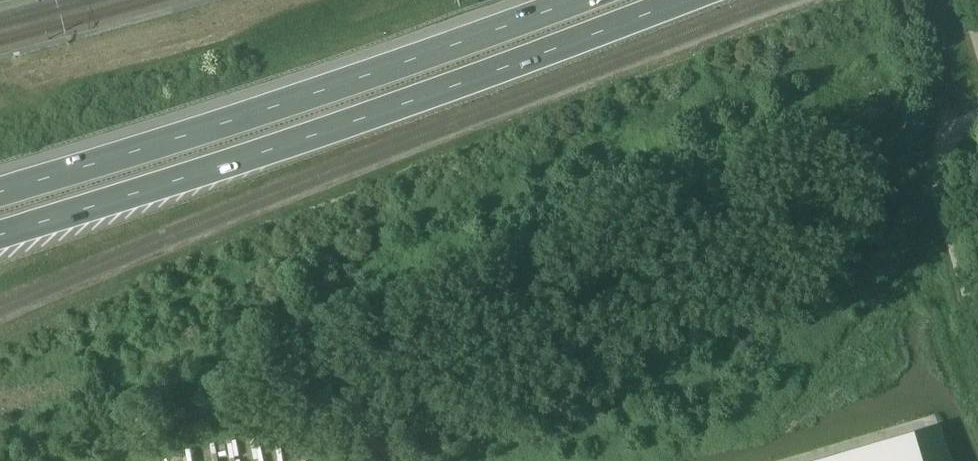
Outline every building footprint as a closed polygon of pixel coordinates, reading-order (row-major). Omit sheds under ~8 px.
[(888,448),(892,460),(922,460),(915,440),(888,448)] [(860,456),(862,460),(892,460),(888,448),(860,456)]
